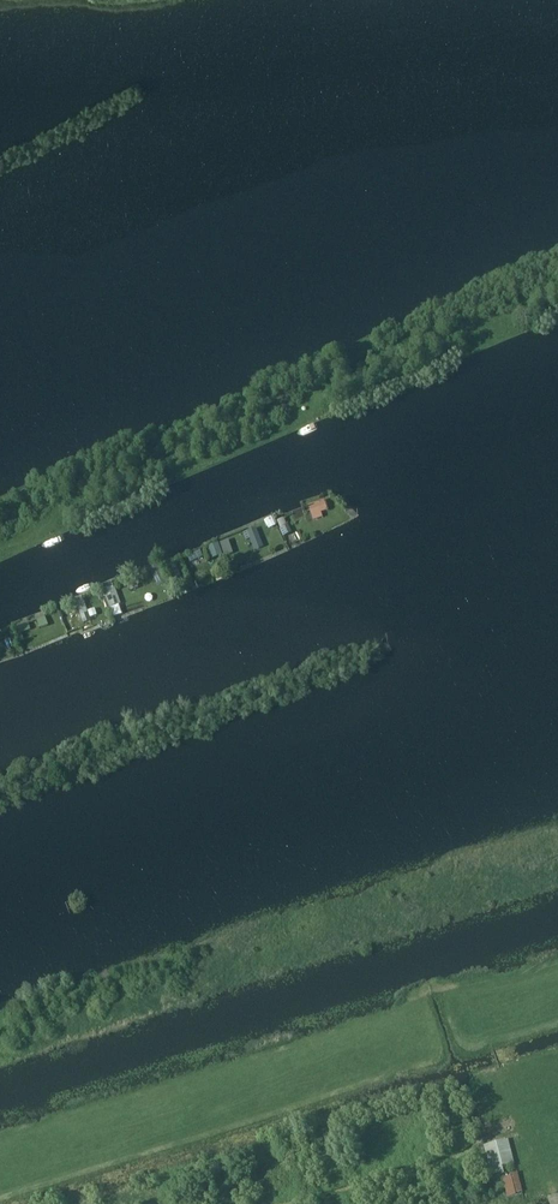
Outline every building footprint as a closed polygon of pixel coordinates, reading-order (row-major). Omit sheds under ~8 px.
[(324,501),(309,506),(314,520),(322,517),(321,512),(327,510),(324,501)] [(273,518),(265,521),(268,527),(275,524),(273,518)] [(284,519),(278,521),(282,530),(288,528),(284,519)] [(256,529),(244,533),(246,540),(250,538),(255,550),(263,547),(256,529)] [(218,544),(208,547),(210,552),(220,548),(218,544)] [(200,551),(188,556),(190,562),(202,557),(200,551)] [(175,564),(167,567),(172,578),(180,575),(175,564)] [(157,565),(150,569),(154,578),(162,575),(157,565)] [(135,579),(128,582),(131,590),(138,587),(135,579)] [(115,588),(104,592),(108,604),(119,600),(115,588)] [(83,600),(76,603),(83,623),(91,620),(83,600)] [(46,617),(37,620),(40,629),(49,626),(46,617)] [(25,625),(15,628),(18,638),(22,637),(20,631),(27,629),(25,625)] [(497,1169),(515,1164),(508,1139),(485,1146),(492,1175),(498,1173),(497,1169)] [(503,1178),(508,1200),(523,1196),(518,1174),(503,1178)]
